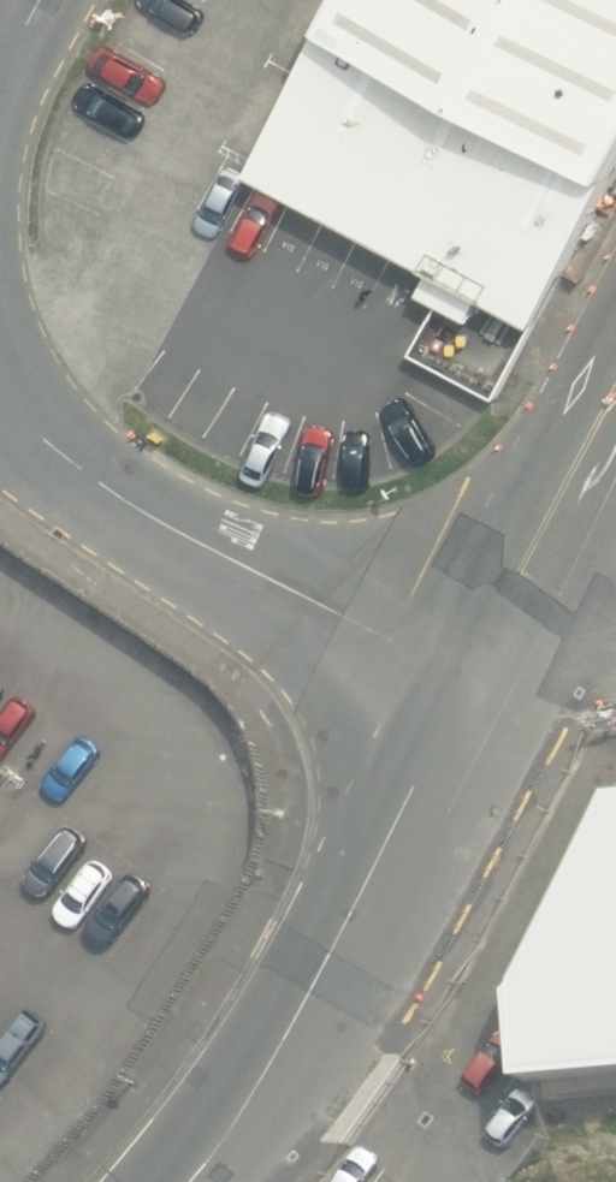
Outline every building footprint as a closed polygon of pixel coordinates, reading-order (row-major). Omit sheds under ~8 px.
[(532,320),(615,162),(615,0),(332,0),(244,166),(431,266),(418,289),(467,315),(479,293),(532,320)] [(615,1075),(615,792),(614,792),(520,996),(528,1083),(615,1075)]
